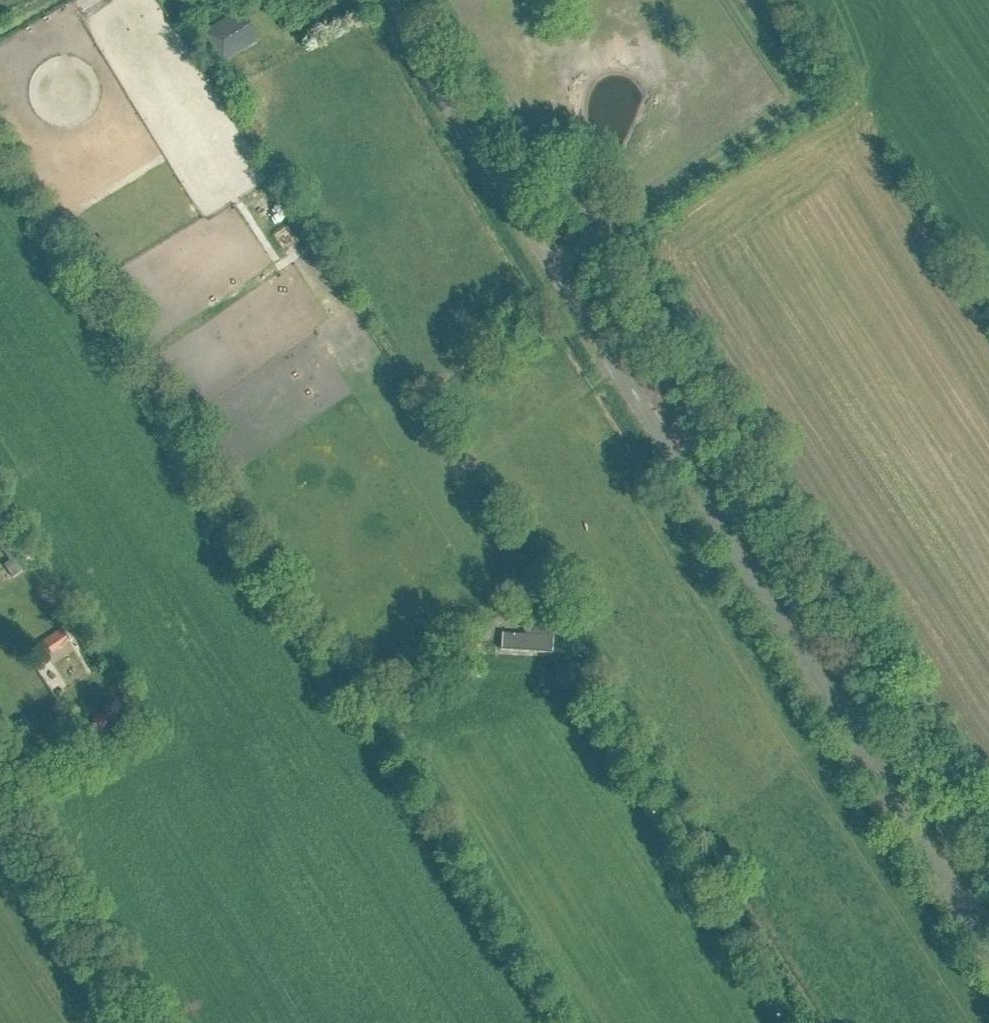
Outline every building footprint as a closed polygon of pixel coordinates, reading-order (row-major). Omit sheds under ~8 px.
[(218,66),(252,44),(234,15),(200,37),(218,66)] [(552,653),(553,636),(548,635),(549,627),(524,625),(523,634),(502,632),(501,649),(552,653)] [(96,675),(107,674),(105,657),(94,658),(96,675)]
